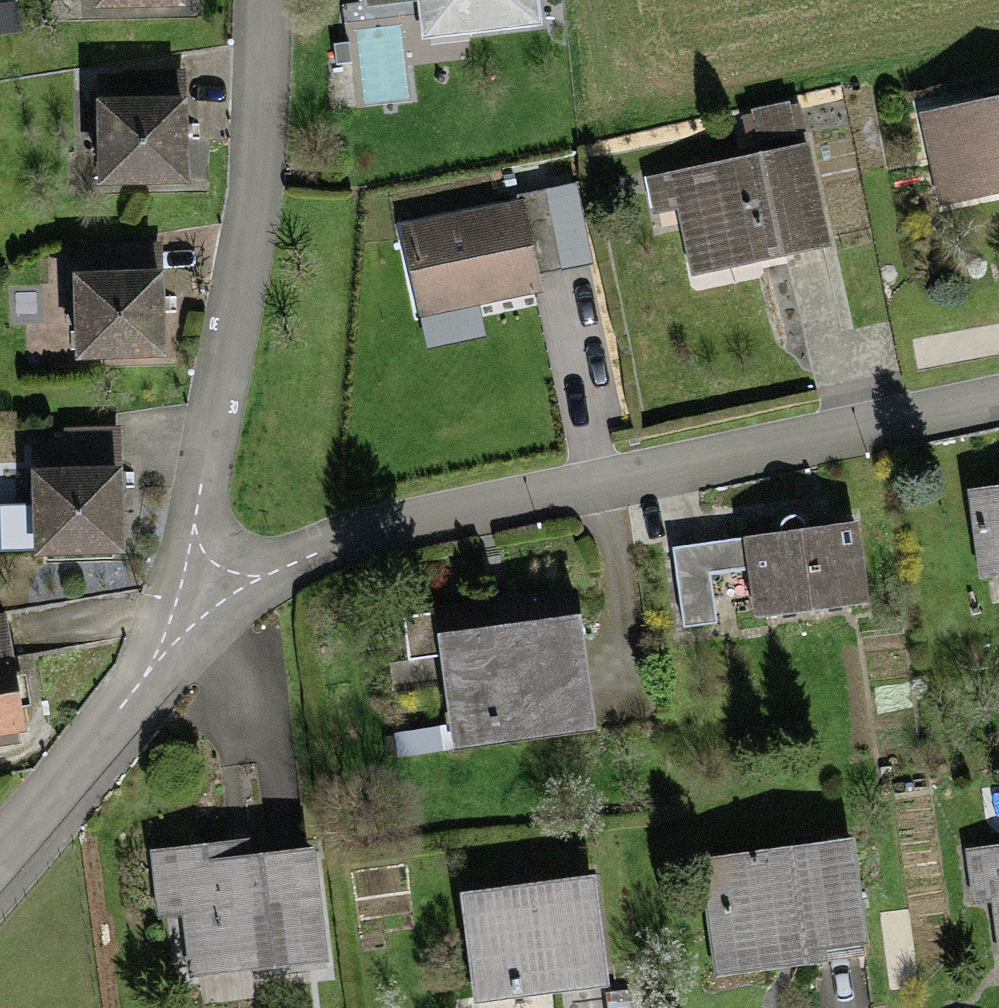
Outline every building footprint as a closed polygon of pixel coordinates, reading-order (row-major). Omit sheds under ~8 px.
[(419,59),(465,54),(462,25),(537,16),(535,0),(412,0),(419,59)] [(179,91),(95,91),(95,182),(179,182),(179,91)] [(919,115),(943,208),(998,196),(998,97),(919,115)] [(803,150),(646,181),(653,217),(675,213),(687,272),(822,245),(803,150)] [(519,216),(410,235),(426,322),(534,302),(519,216)] [(153,252),(74,252),(74,354),(153,354),(153,252)] [(116,480),(30,479),(29,555),(116,555),(116,480)] [(965,492),(974,575),(998,572),(998,488),(965,492)] [(854,531),(739,542),(746,620),(861,609),(854,531)] [(572,589),(432,609),(451,744),(591,724),(572,589)] [(0,622),(0,738),(19,735),(1,622),(0,622)] [(305,853),(244,860),(242,846),(139,858),(147,929),(168,927),(174,977),(317,961),(305,853)] [(854,848),(697,865),(709,965),(866,948),(854,848)] [(955,857),(962,916),(982,914),(988,962),(998,960),(998,852),(955,857)] [(588,887),(459,902),(470,1002),(600,987),(588,887)]
